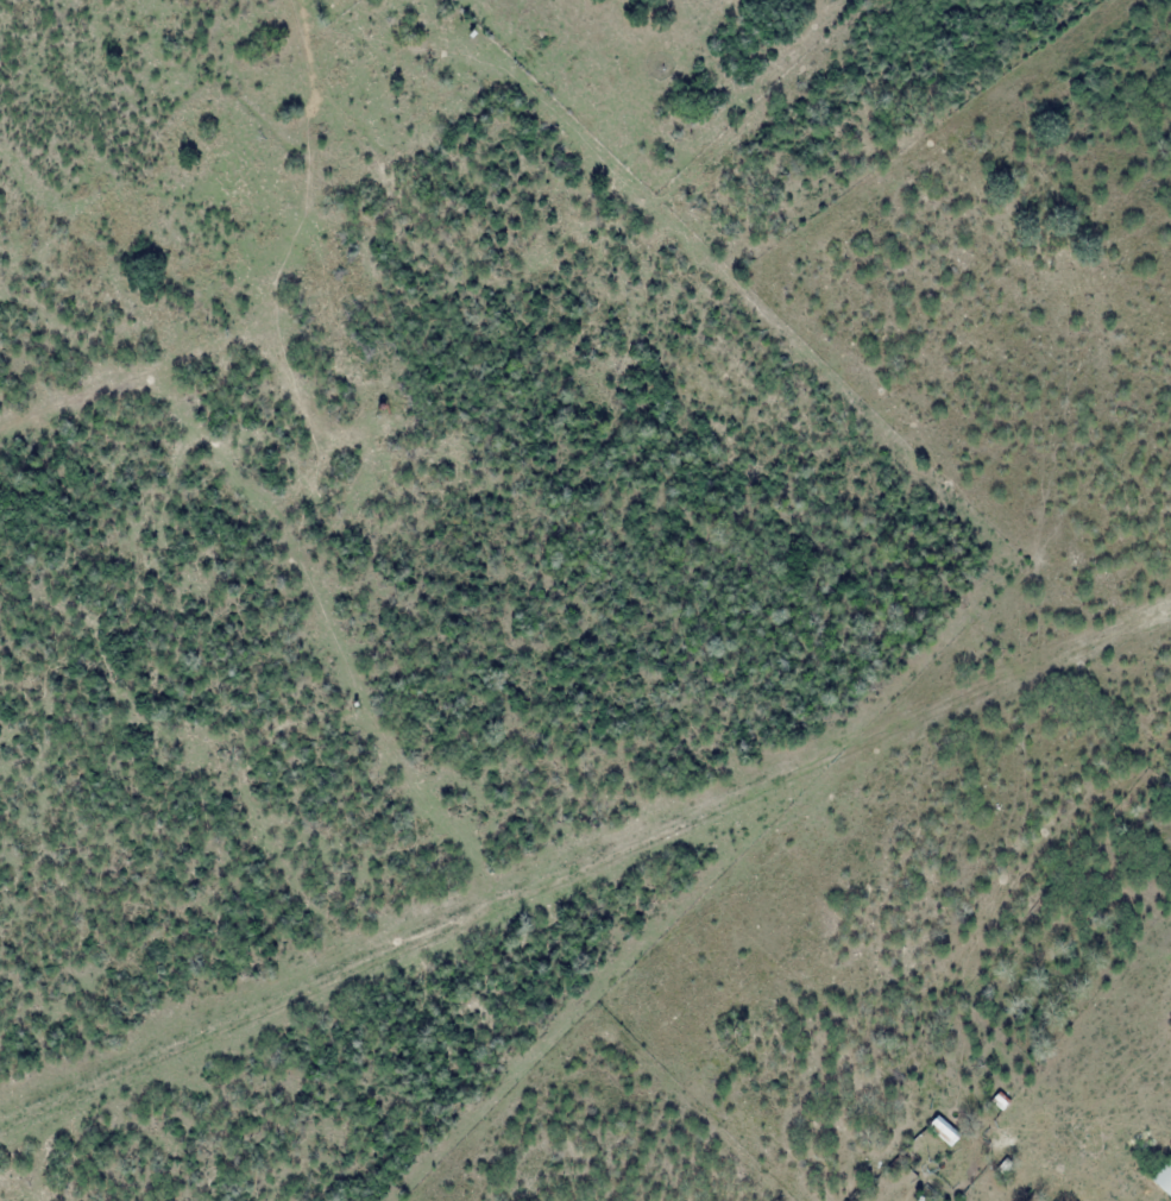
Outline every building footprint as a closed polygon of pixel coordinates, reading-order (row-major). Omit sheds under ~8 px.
[(960,1136),(938,1115),(927,1126),(950,1147),(960,1136)] [(1170,1198),(1170,1159),(1151,1178),(1170,1198)]
